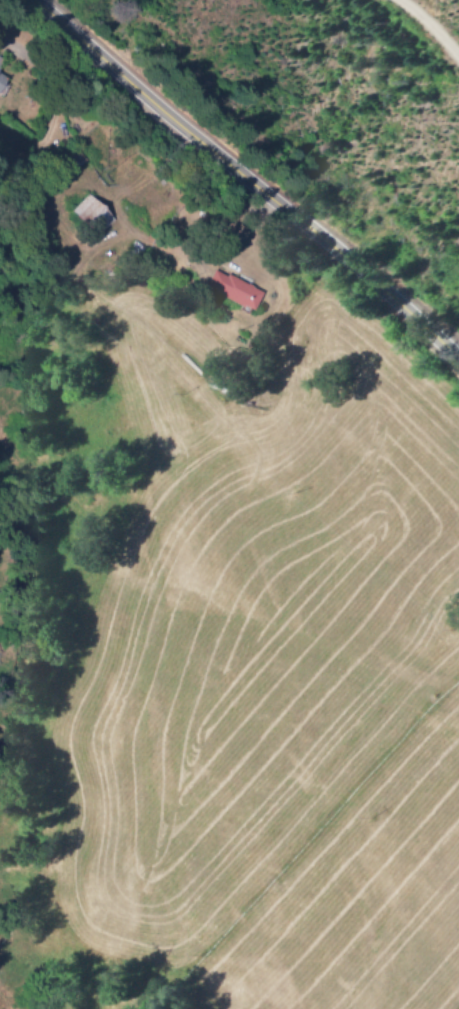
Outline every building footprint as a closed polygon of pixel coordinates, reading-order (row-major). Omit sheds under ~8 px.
[(1,96),(9,82),(0,77),(0,95),(1,96)] [(81,195),(66,211),(92,235),(107,219),(81,195)] [(258,292),(247,311),(199,282),(210,263),(258,292)]
